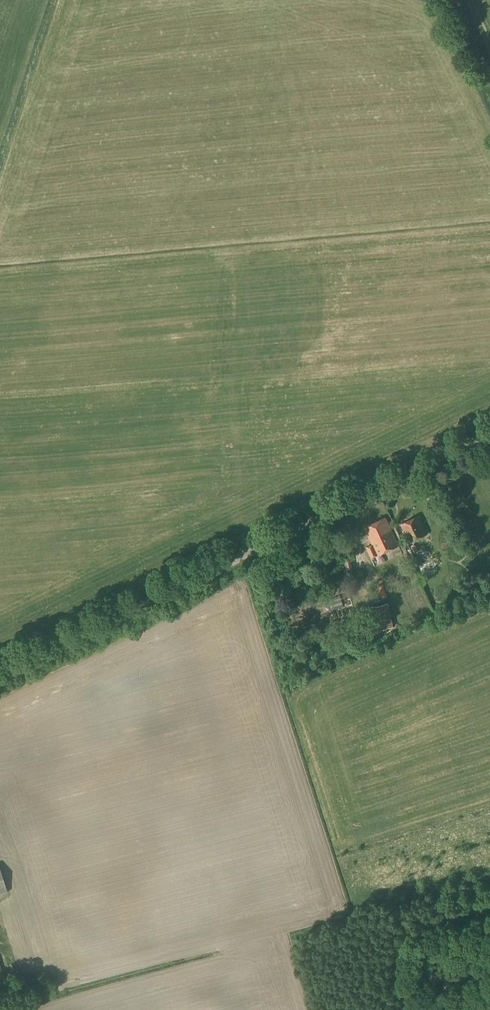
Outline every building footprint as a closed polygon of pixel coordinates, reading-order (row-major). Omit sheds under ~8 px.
[(409,541),(427,534),(419,516),(400,523),(409,541)] [(366,547),(371,558),(399,545),(386,517),(365,527),(373,545),(366,547)] [(418,566),(424,577),(431,573),(425,562),(418,566)] [(344,606),(341,596),(325,601),(329,611),(344,606)] [(388,604),(370,607),(373,619),(375,631),(386,629),(393,627),(388,604)]
